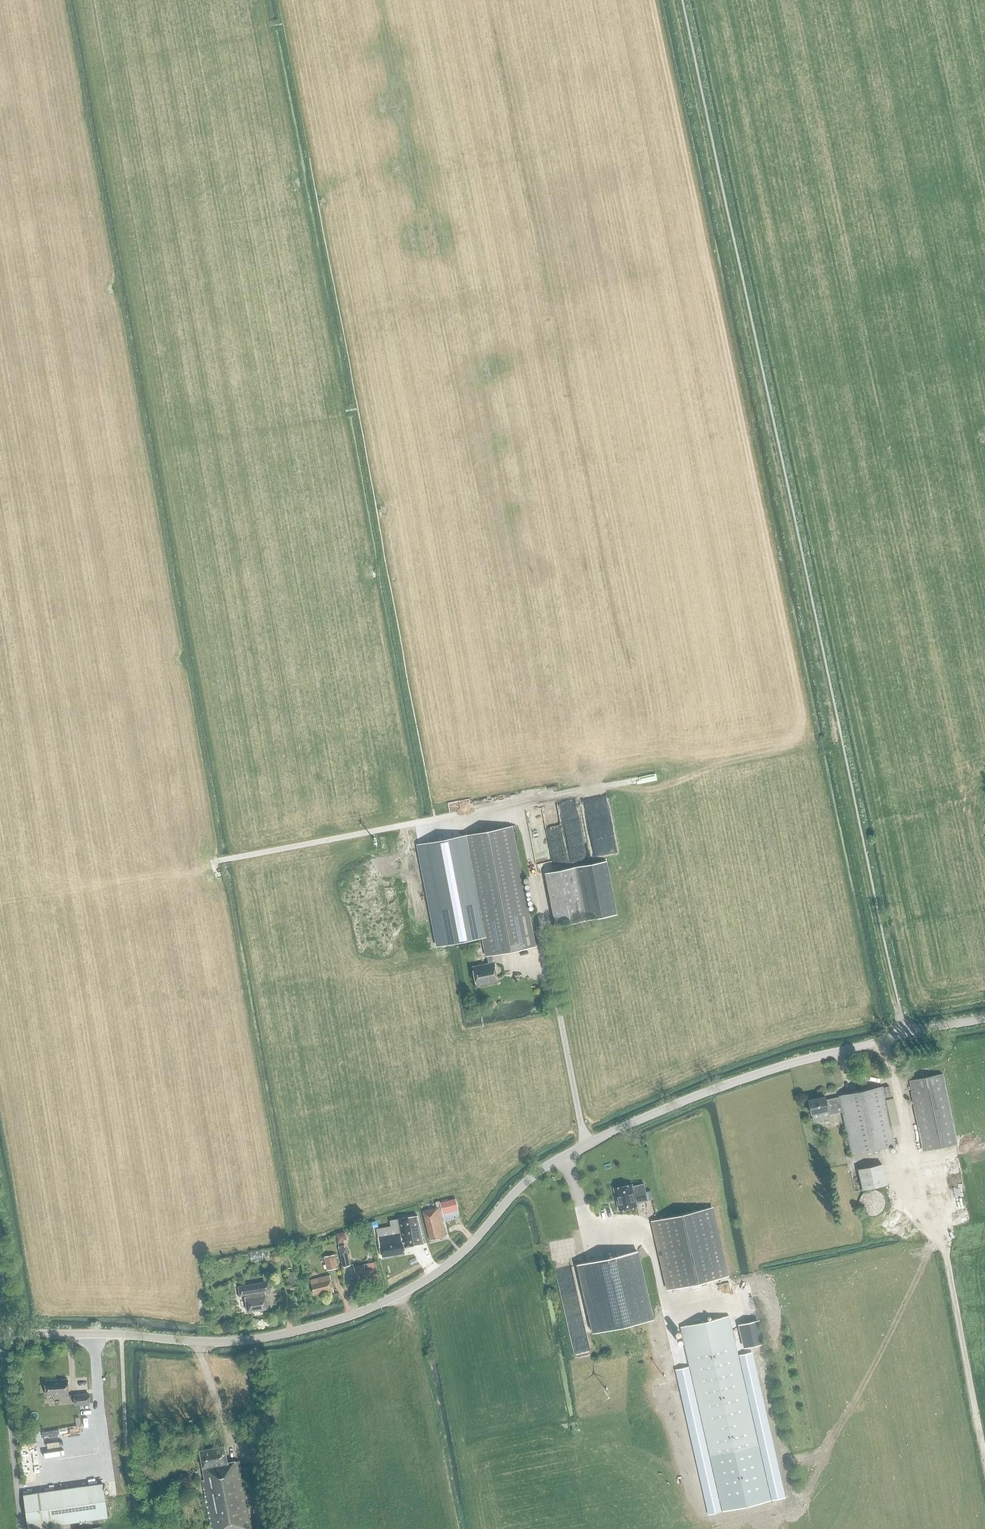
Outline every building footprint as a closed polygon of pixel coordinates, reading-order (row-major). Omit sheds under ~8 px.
[(462,800),(463,807),(472,805),(471,798),(462,800)] [(567,818),(562,819),(564,835),(552,837),(556,862),(587,857),(578,803),(565,805),(567,818)] [(543,805),(528,808),(538,862),(554,859),(547,821),(543,822),(541,811),(544,810),(543,805)] [(535,946),(511,826),(462,836),(485,956),(486,955),(488,963),(472,966),(475,986),(489,983),(488,980),(496,978),(493,962),(491,954),(535,946)] [(620,843),(595,845),(596,855),(621,853),(620,843)] [(618,913),(607,860),(576,866),(587,920),(618,913)] [(585,920),(574,867),(545,873),(555,926),(585,920)] [(957,1144),(942,1074),(910,1081),(925,1151),(957,1144)] [(893,1099),(890,1087),(883,1088),(883,1087),(839,1097),(839,1098),(826,1101),(826,1100),(826,1097),(808,1101),(811,1114),(829,1111),(830,1114),(842,1112),(844,1117),(852,1154),(895,1145),(891,1125),(886,1100),(893,1099)] [(898,1124),(892,1099),(886,1100),(891,1125),(898,1124)] [(887,1184),(882,1162),(857,1168),(862,1189),(887,1184)] [(651,1190),(646,1191),(644,1183),(633,1186),(632,1183),(613,1187),(619,1211),(637,1206),(636,1203),(653,1199),(651,1190)] [(864,1209),(886,1207),(885,1193),(863,1195),(864,1209)] [(458,1209),(455,1198),(440,1202),(443,1213),(458,1209)] [(667,1289),(726,1275),(710,1206),(651,1220),(667,1289)] [(445,1236),(438,1207),(423,1211),(429,1239),(445,1236)] [(424,1244),(417,1216),(398,1219),(400,1233),(378,1237),(381,1257),(404,1253),(403,1248),(424,1244)] [(339,1241),(347,1239),(345,1231),(337,1233),(339,1241)] [(585,1235),(589,1249),(594,1248),(590,1233),(585,1235)] [(350,1265),(346,1244),(338,1245),(343,1267),(350,1265)] [(290,1258),(287,1246),(273,1249),(276,1261),(290,1258)] [(252,1251),(253,1260),(266,1259),(264,1249),(252,1251)] [(652,1319),(637,1251),(578,1264),(593,1333),(652,1319)] [(338,1267),(335,1253),(324,1256),(327,1270),(338,1267)] [(377,1278),(374,1263),(354,1267),(358,1285),(366,1283),(366,1281),(377,1278)] [(295,1281),(293,1271),(287,1272),(290,1282),(295,1281)] [(334,1292),(330,1275),(310,1280),(314,1294),(326,1291),(326,1294),(334,1292)] [(269,1291),(268,1282),(238,1287),(240,1296),(244,1295),(247,1312),(267,1308),(264,1291),(269,1291)] [(758,1445),(736,1347),(729,1316),(681,1327),(710,1457),(758,1445)] [(68,1396),(67,1380),(45,1381),(46,1395),(54,1395),(54,1397),(68,1396)] [(90,1404),(88,1392),(74,1394),(75,1405),(90,1404)] [(224,1446),(199,1451),(205,1480),(202,1481),(211,1528),(243,1528),(252,1527),(239,1460),(227,1463),(224,1446)] [(252,1478),(250,1466),(242,1467),(245,1479),(252,1478)] [(102,1483),(23,1495),(28,1528),(79,1521),(80,1528),(101,1528),(101,1526),(93,1527),(92,1519),(107,1517),(102,1483)]
